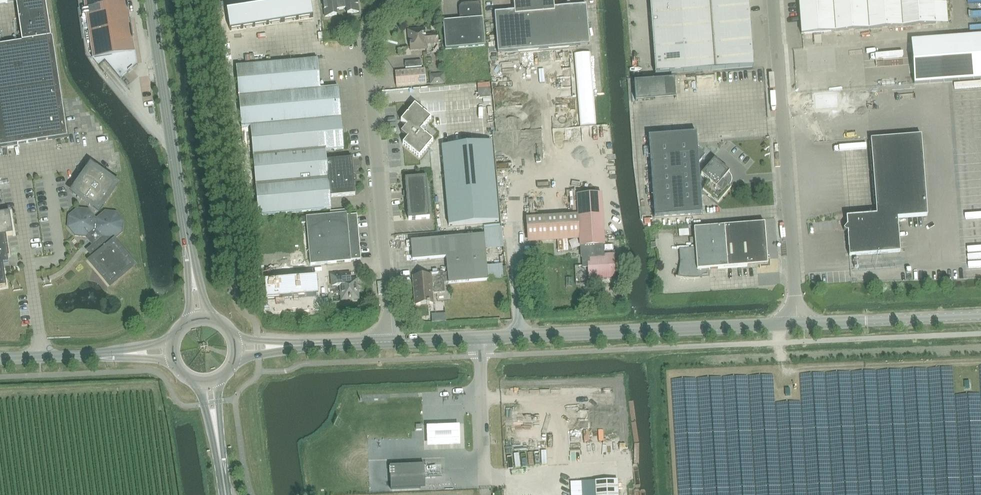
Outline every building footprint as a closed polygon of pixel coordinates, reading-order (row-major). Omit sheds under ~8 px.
[(53,37),(51,38),(45,0),(0,0),(0,4),(16,1),(22,42),(0,45),(0,147),(57,139),(57,140),(68,138),(67,126),(66,127),(53,37)] [(94,60),(98,65),(105,60),(120,78),(128,72),(128,73),(133,69),(132,68),(136,64),(133,40),(134,40),(130,19),(129,20),(128,11),(129,10),(127,0),(85,0),(94,60)] [(223,10),(226,29),(313,20),(309,0),(283,0),(223,10)] [(340,0),(323,0),(325,17),(336,15),(336,10),(341,9),(340,0)] [(341,9),(346,9),(347,14),(359,12),(357,0),(340,0),(341,9)] [(537,50),(533,0),(513,0),(514,11),(494,13),(498,53),(537,50)] [(537,50),(589,45),(586,5),(554,8),(553,0),(533,0),(537,50)] [(683,5),(684,21),(715,19),(713,2),(713,0),(683,0),(683,5)] [(713,2),(715,19),(749,16),(748,0),(742,0),(713,2)] [(801,35),(935,25),(934,0),(798,0),(801,35)] [(443,21),(445,49),(485,46),(483,18),(482,18),(480,2),(461,4),(458,7),(460,20),(443,21)] [(683,5),(650,7),(651,24),(684,21),(683,5)] [(750,33),(749,16),(715,19),(684,21),(685,38),(750,33)] [(684,21),(651,24),(653,41),(685,38),(684,21)] [(425,29),(408,31),(410,50),(427,49),(426,44),(439,43),(438,34),(426,35),(425,29)] [(752,50),(750,33),(685,38),(687,55),(752,50)] [(911,41),(914,84),(980,79),(980,36),(911,41)] [(685,38),(653,41),(654,57),(687,55),(685,38)] [(753,67),(752,50),(687,55),(688,72),(753,67)] [(590,54),(575,56),(581,127),(596,126),(590,54)] [(687,55),(654,57),(655,74),(688,72),(687,55)] [(241,128),(250,127),(250,126),(341,118),(338,87),(320,89),(318,59),(240,67),(240,66),(236,66),(240,112),(240,113),(241,128)] [(395,72),(396,87),(426,84),(425,69),(395,72)] [(676,99),(676,85),(634,86),(635,105),(665,104),(665,99),(676,99)] [(414,105),(401,121),(406,126),(401,132),(407,138),(403,144),(410,150),(411,150),(412,151),(411,151),(419,158),(433,141),(425,135),(424,134),(421,131),(431,119),(423,112),(422,111),(414,105)] [(344,149),(341,118),(250,126),(250,127),(258,216),(331,209),(330,197),(355,195),(352,159),(327,161),(326,150),(344,149)] [(696,133),(648,137),(655,217),(702,213),(699,163),(705,155),(697,148),(696,133)] [(847,226),(843,230),(846,232),(847,231),(849,256),(900,252),(897,218),(927,216),(921,135),(870,139),(876,215),(846,217),(847,226)] [(491,142),(442,146),(449,226),(499,221),(491,142)] [(707,168),(701,175),(708,181),(709,182),(703,190),(718,203),(731,187),(729,185),(729,186),(727,184),(728,182),(727,177),(726,176),(729,173),(722,167),(721,166),(714,160),(708,167),(707,168)] [(79,184),(73,193),(81,199),(81,200),(82,200),(82,199),(89,205),(90,206),(90,205),(99,211),(105,203),(106,202),(105,202),(110,195),(111,195),(112,194),(111,194),(117,185),(108,179),(109,178),(108,178),(100,173),(101,173),(100,172),(99,173),(91,167),(85,175),(84,175),(84,176),(79,183),(78,183),(78,184),(79,184)] [(426,177),(405,179),(408,220),(429,218),(426,177)] [(578,215),(527,218),(528,239),(579,236),(580,246),(582,246),(582,253),(583,253),(583,267),(589,267),(590,278),(614,276),(613,255),(605,256),(604,244),(605,244),(602,193),(577,195),(578,215)] [(69,216),(68,227),(75,236),(86,237),(88,239),(89,238),(93,244),(93,245),(87,250),(94,258),(90,261),(96,269),(96,270),(97,270),(103,277),(102,277),(103,278),(104,278),(110,285),(118,279),(118,280),(119,279),(118,278),(126,272),(126,273),(127,272),(126,272),(134,265),(128,258),(128,257),(127,257),(121,250),(122,249),(121,249),(120,249),(114,242),(112,240),(112,239),(114,239),(122,232),(123,221),(116,213),(105,212),(97,219),(95,219),(88,210),(77,209),(69,216)] [(6,287),(3,264),(9,263),(8,258),(9,257),(6,236),(13,235),(10,213),(0,214),(0,288),(6,287)] [(351,260),(361,259),(357,214),(347,215),(347,214),(306,217),(310,265),(351,261),(351,260)] [(683,249),(680,263),(678,277),(676,277),(681,278),(684,279),(687,279),(694,279),(696,279),(699,279),(699,276),(708,276),(707,270),(765,265),(768,262),(764,223),(694,228),(695,248),(683,249)] [(447,272),(448,282),(448,284),(488,280),(484,235),(411,241),(412,260),(446,257),(447,272)] [(443,282),(448,282),(447,272),(443,273),(443,271),(430,272),(430,274),(413,276),(416,304),(433,303),(432,293),(444,292),(443,282)] [(351,274),(332,275),(332,286),(340,286),(342,300),(358,299),(357,279),(351,280),(351,274)] [(267,300),(318,295),(317,277),(265,282),(267,300)] [(460,423),(428,424),(428,444),(460,443),(460,423)] [(391,489),(420,488),(420,477),(425,477),(424,464),(417,465),(417,477),(390,478),(391,489)] [(595,481),(595,494),(618,494),(618,480),(595,481)] [(571,482),(571,494),(583,494),(582,481),(571,482)]
